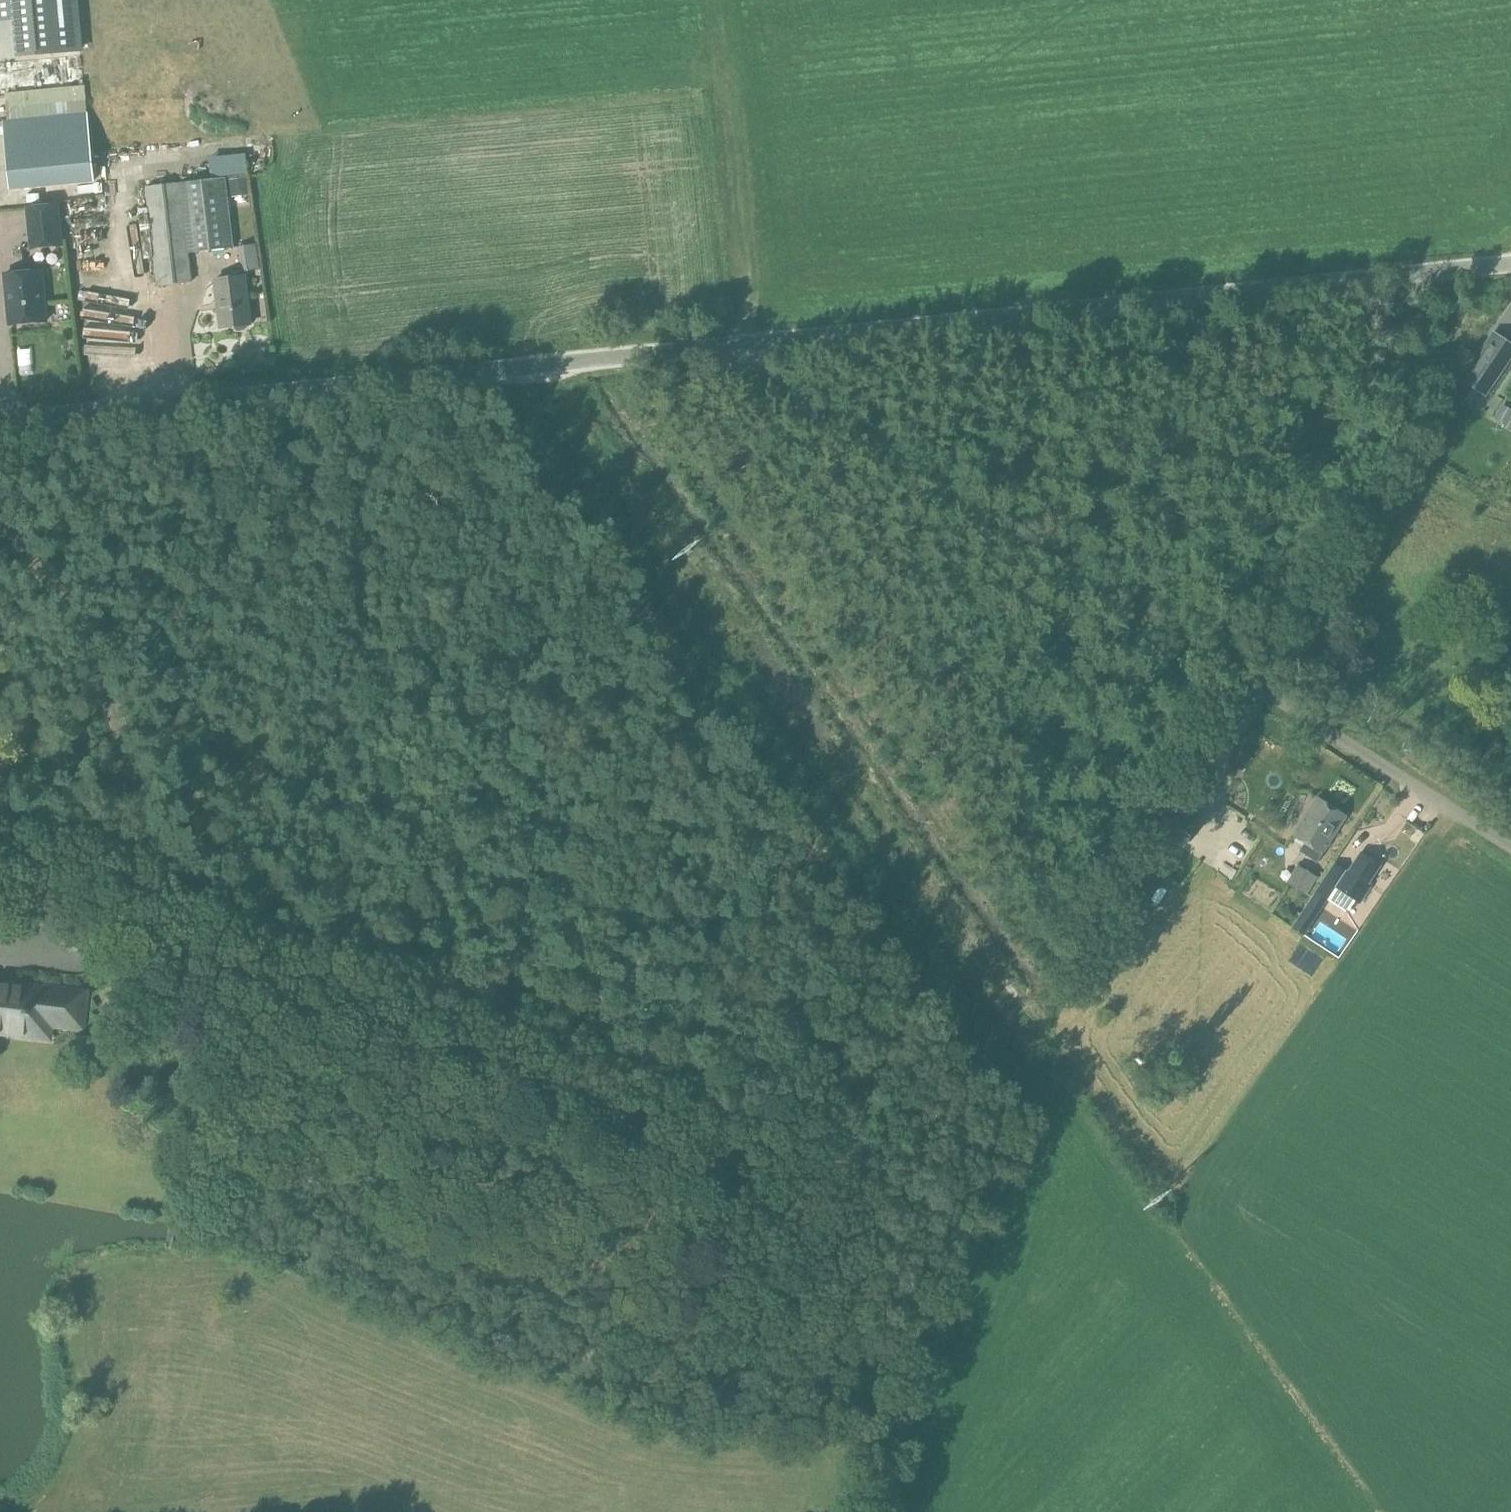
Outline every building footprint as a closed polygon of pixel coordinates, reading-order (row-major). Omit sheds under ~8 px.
[(20,56),(80,51),(75,0),(15,0),(20,56)] [(9,115),(88,110),(87,83),(0,88),(0,103),(8,102),(9,115)] [(10,186),(93,178),(87,115),(4,123),(10,186)] [(249,146),(229,149),(232,169),(252,166),(249,146)] [(185,182),(192,250),(233,245),(226,178),(185,182)] [(196,281),(192,250),(185,182),(149,186),(160,285),(196,281)] [(57,204),(27,207),(32,248),(61,245),(57,204)] [(256,244),(238,246),(243,272),(260,269),(256,244)] [(46,322),(41,271),(4,274),(9,325),(46,322)] [(222,328),(252,323),(246,276),(215,280),(222,328)] [(1510,355),(1510,346),(1493,333),(1460,378),(1482,394),(1510,355)] [(1510,414),(1510,408),(1503,404),(1498,412),(1509,418),(1510,414)] [(1322,856),(1347,817),(1317,798),(1293,835),(1322,856)] [(1369,885),(1382,865),(1362,853),(1349,872),(1347,871),(1346,872),(1334,865),(1315,894),(1328,902),(1337,887),(1362,903),(1372,887),(1369,885)] [(1305,895),(1316,877),(1295,866),(1285,884),(1305,895)] [(1279,899),(1274,909),(1289,915),(1294,905),(1279,899)] [(1319,916),(1305,934),(1332,954),(1346,936),(1319,916)] [(48,1039),(49,1028),(80,1031),(84,994),(0,985),(0,1034),(48,1039)]
